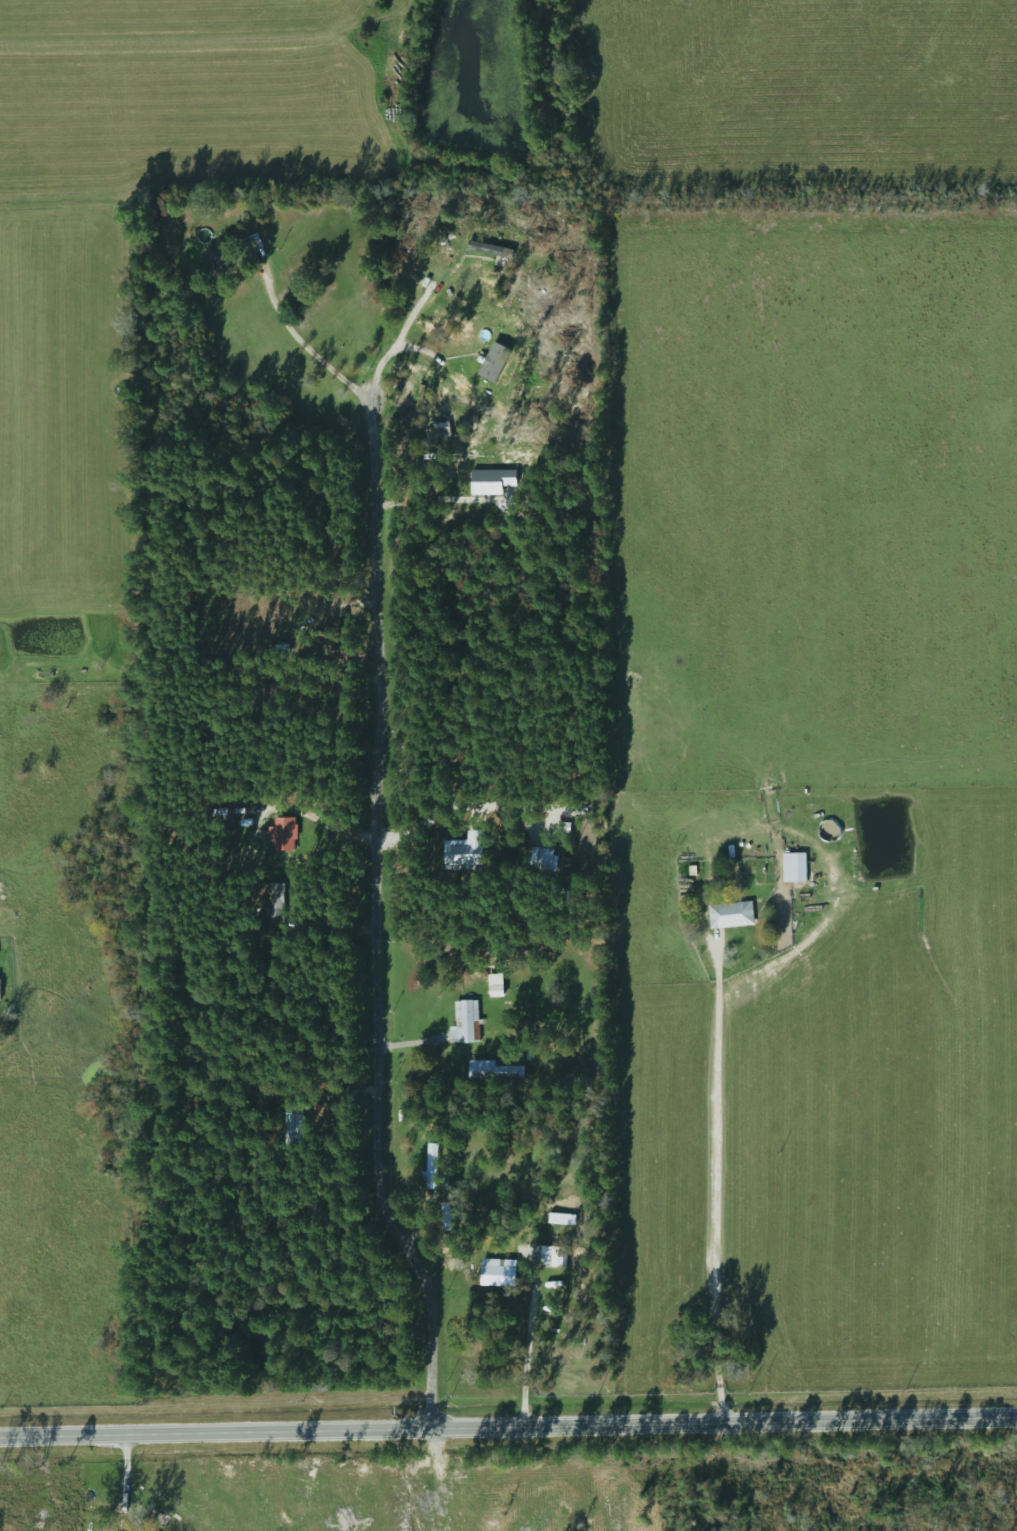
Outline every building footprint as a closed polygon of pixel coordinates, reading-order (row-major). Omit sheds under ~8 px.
[(243,239),(250,253),(263,246),(256,232),(243,239)] [(497,243),(497,233),(451,233),(451,243),(497,243)] [(783,881),(806,881),(806,853),(783,853),(783,881)] [(710,928),(754,925),(752,901),(708,904),(710,928)] [(455,1001),(455,1043),(478,1043),(478,1000),(455,1001)] [(492,1067),(476,1067),(476,1077),(522,1077),(522,1067),(492,1067)] [(436,1146),(427,1146),(427,1190),(436,1190),(436,1146)] [(566,1266),(567,1247),(540,1246),(539,1265),(566,1266)]
